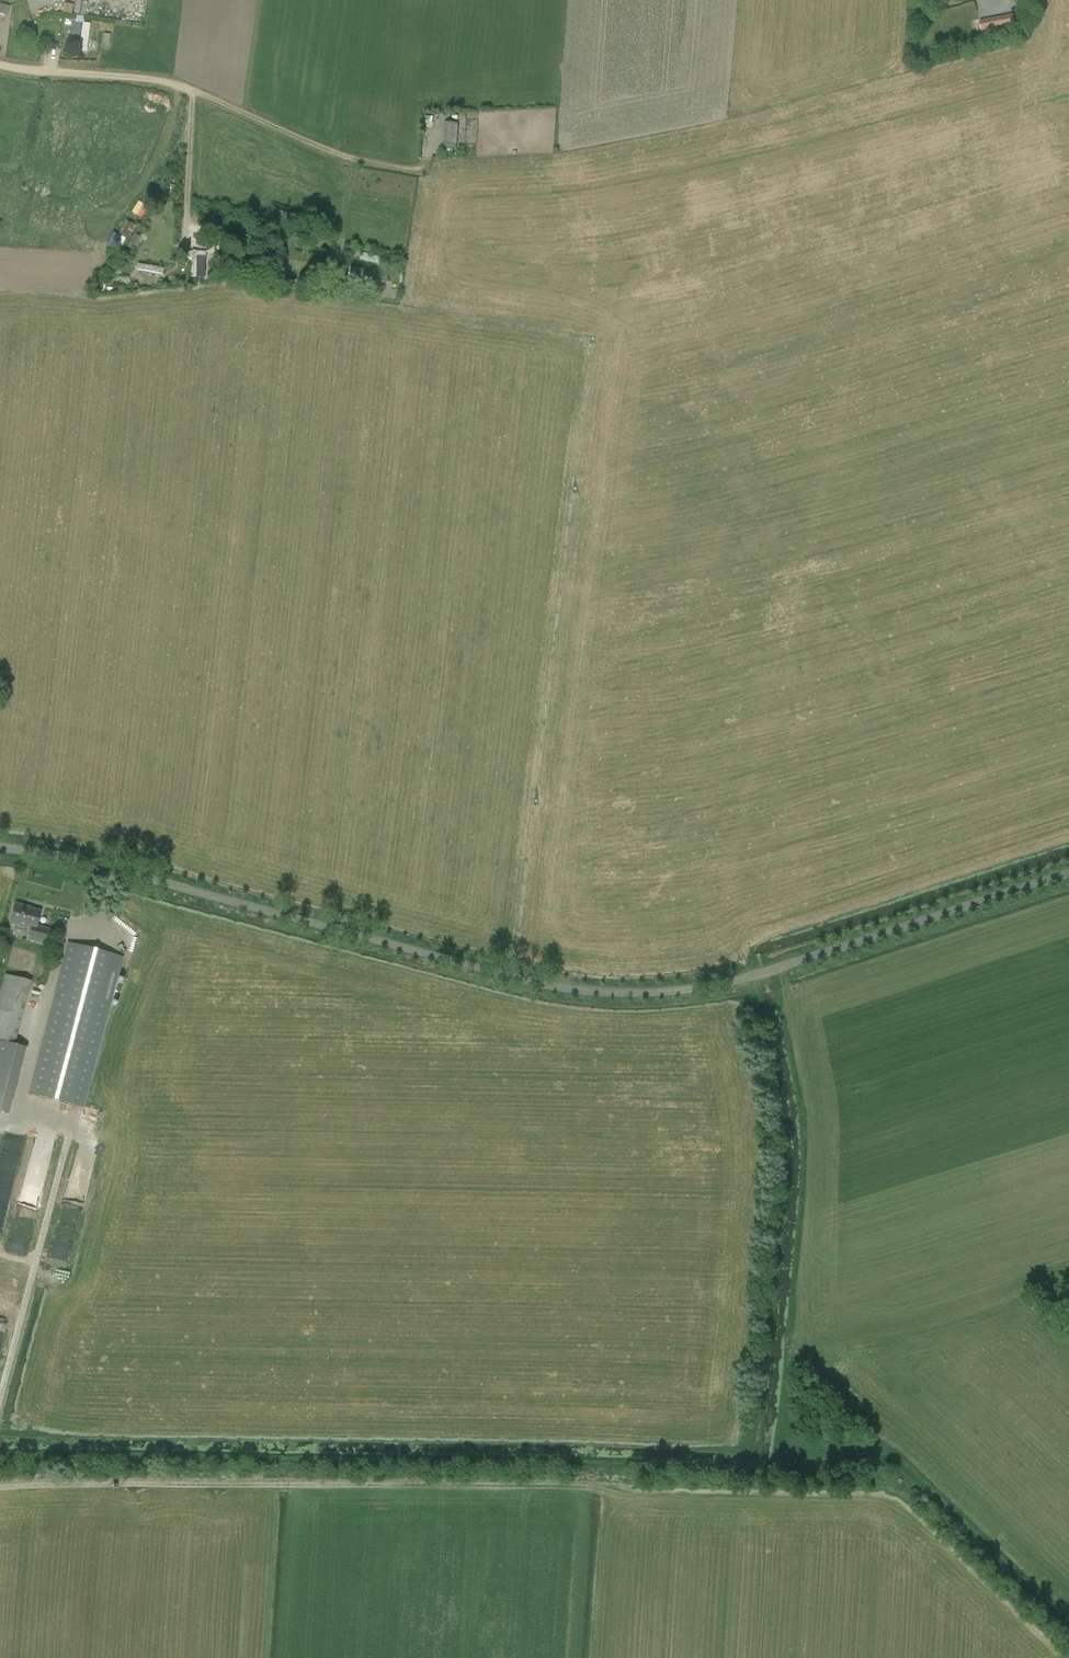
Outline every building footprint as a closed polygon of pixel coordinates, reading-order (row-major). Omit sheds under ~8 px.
[(87,14),(88,1),(77,0),(76,0),(75,13),(87,14)] [(8,15),(11,6),(1,3),(0,8),(0,13),(8,15)] [(72,13),(73,6),(64,5),(63,12),(72,13)] [(999,20),(1002,32),(1016,29),(1013,17),(999,20)] [(72,34),(81,35),(78,52),(86,53),(90,25),(74,23),(72,34)] [(100,43),(109,45),(110,36),(101,34),(100,43)] [(457,144),(458,124),(444,123),(443,143),(457,144)] [(206,251),(192,250),(191,277),(205,277),(206,251)] [(163,274),(164,269),(138,265),(137,270),(163,274)] [(357,280),(360,270),(347,267),(344,277),(357,280)] [(37,927),(41,911),(15,904),(10,924),(31,929),(28,940),(46,945),(50,930),(37,927)] [(84,1108),(124,957),(68,942),(28,1094),(84,1108)] [(32,982),(5,975),(0,995),(0,1042),(15,1046),(32,982)] [(15,1046),(0,1042),(0,1108),(16,1046),(15,1046)]
